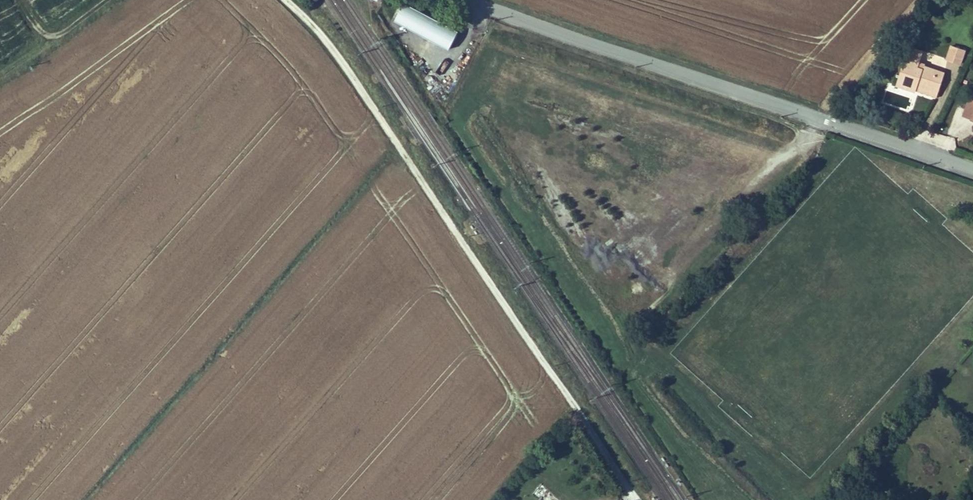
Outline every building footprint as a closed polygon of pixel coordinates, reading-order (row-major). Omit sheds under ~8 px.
[(458,31),(404,2),(394,20),(449,50),(458,31)] [(946,59),(949,60),(960,64),(965,50),(951,46),(946,59)] [(915,90),(916,86),(938,93),(945,73),(923,66),(922,70),(917,68),(921,56),(906,51),(895,86),(914,93),(915,90)] [(938,93),(916,86),(915,90),(936,97),(938,93)] [(968,96),(961,116),(972,120),(972,97),(968,96)]
